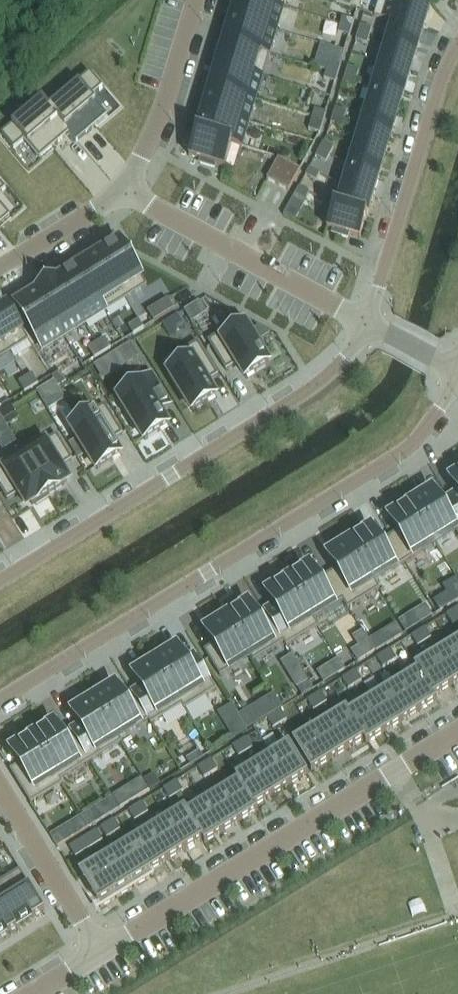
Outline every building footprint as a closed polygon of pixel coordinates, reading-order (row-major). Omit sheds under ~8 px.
[(283,8),(257,0),(236,0),(231,17),(276,31),(283,8)] [(430,8),(403,0),(379,0),(375,15),(423,30),(430,8)] [(417,50),(423,30),(375,15),(375,16),(393,22),(387,41),(417,50)] [(269,54),(276,31),(231,17),(224,40),(269,54)] [(352,28),(354,21),(342,17),(340,25),(352,28)] [(340,25),(338,33),(349,36),(352,28),(340,25)] [(358,33),(369,36),(372,28),(360,25),(358,33)] [(369,36),(358,33),(355,40),(367,44),(369,36)] [(263,77),(269,54),(224,40),(217,63),(263,77)] [(417,50),(387,41),(381,62),(411,71),(417,50)] [(411,71),(381,62),(374,83),(405,92),(411,71)] [(256,100),(263,77),(217,63),(210,86),(256,100)] [(338,74),(340,67),(328,63),(326,71),(338,74)] [(345,74),(357,77),(359,70),(348,66),(345,74)] [(326,71),(324,79),(335,82),(338,74),(326,71)] [(50,107),(49,107),(70,133),(69,133),(77,142),(98,124),(108,115),(98,104),(92,97),(103,88),(90,73),(50,107)] [(357,77),(345,74),(343,82),(354,85),(357,77)] [(405,92),(374,83),(368,103),(398,113),(405,92)] [(249,123),(256,100),(210,86),(203,109),(249,123)] [(43,98),(1,134),(14,149),(25,140),(40,158),(69,133),(70,133),(49,107),(50,107),(43,98)] [(398,113),(368,103),(362,124),(392,133),(398,113)] [(333,115),(344,119),(347,111),(335,108),(333,115)] [(242,146),(249,123),(203,109),(196,132),(242,146)] [(315,109),(312,117),(324,120),(326,113),(315,109)] [(344,119),(333,115),(330,123),(342,126),(344,119)] [(312,117),(309,129),(320,133),(322,128),(324,120),(312,117)] [(392,133),(362,124),(356,145),(386,154),(392,133)] [(225,167),(232,144),(241,147),(242,146),(196,132),(189,156),(201,160),(200,163),(214,168),(215,164),(225,167)] [(319,149),(330,155),(334,148),(323,142),(319,149)] [(386,154),(356,145),(349,165),(380,175),(386,154)] [(319,149),(316,156),(326,162),(330,155),(319,149)] [(267,179),(278,185),(289,164),(279,158),(267,179)] [(278,185),(289,191),(300,169),(289,164),(278,185)] [(380,175),(349,165),(343,186),(373,195),(380,175)] [(320,173),(309,168),(306,175),(316,180),(320,173)] [(373,195),(343,186),(337,206),(334,205),(334,206),(367,216),(373,195)] [(309,193),(299,187),(295,194),(306,200),(309,193)] [(10,215),(0,204),(0,224),(10,215)] [(334,206),(327,227),(334,230),(333,233),(348,238),(349,234),(361,238),(367,216),(334,206)] [(119,240),(98,253),(126,299),(147,286),(119,240)] [(98,253),(77,266),(105,311),(126,299),(98,253)] [(57,277),(56,277),(85,324),(105,311),(77,266),(58,278),(57,277)] [(56,277),(36,290),(65,336),(85,324),(56,277)] [(32,294),(15,304),(43,350),(65,336),(36,290),(35,290),(36,291),(32,294)] [(168,299),(148,311),(154,322),(174,309),(168,299)] [(7,304),(0,309),(0,336),(10,352),(29,341),(7,304)] [(180,314),(162,324),(170,337),(187,326),(180,314)] [(139,320),(129,326),(134,334),(144,328),(139,320)] [(242,320),(208,341),(226,370),(238,363),(246,378),(269,364),(242,320)] [(258,328),(250,333),(256,343),(270,334),(258,328)] [(0,336),(0,359),(10,352),(0,336)] [(105,338),(97,343),(103,353),(111,348),(105,338)] [(190,358),(169,371),(193,410),(216,397),(207,382),(218,375),(198,342),(184,350),(190,358)] [(97,343),(89,348),(95,358),(103,353),(97,343)] [(130,344),(116,352),(124,366),(138,357),(130,344)] [(60,372),(52,377),(58,387),(67,382),(60,372)] [(32,373),(25,377),(32,388),(39,383),(38,383),(32,373)] [(152,376),(119,396),(145,440),(168,426),(159,412),(170,405),(152,376)] [(25,377),(19,382),(25,392),(32,388),(25,377)] [(105,405),(71,426),(98,469),(120,455),(111,441),(123,434),(105,405)] [(11,408),(0,414),(7,425),(17,418),(11,408)] [(25,454),(25,455),(49,494),(65,484),(61,477),(66,474),(62,466),(72,460),(57,435),(35,448),(25,454)] [(0,464),(0,487),(8,500),(18,493),(23,501),(28,497),(33,504),(35,503),(37,505),(49,498),(48,495),(49,494),(25,455),(25,454),(23,450),(0,464)] [(411,504),(436,543),(456,531),(457,535),(457,511),(450,499),(442,504),(438,497),(433,500),(428,493),(411,504)] [(398,531),(389,536),(405,562),(436,543),(411,504),(394,514),(399,521),(394,524),(398,531)] [(367,531),(350,542),(374,581),(375,581),(405,562),(389,536),(381,542),(376,535),(371,538),(367,531)] [(336,569),(328,574),(344,600),(343,601),(348,609),(380,589),(375,581),(374,581),(350,542),(333,552),(337,559),(332,562),(336,569)] [(306,569),(289,579),(313,619),(314,619),(343,601),(344,600),(328,574),(319,580),(315,573),(310,576),(306,569)] [(434,601),(441,611),(457,601),(457,580),(457,578),(443,586),(447,593),(434,601)] [(275,607),(267,612),(285,642),(284,642),(287,646),(319,627),(314,619),(313,619),(289,579),(272,590),(276,597),(271,600),(275,607)] [(244,607),(227,617),(252,657),(251,657),(253,661),(284,642),(285,642),(267,612),(258,617),(254,610),(249,613),(244,607)] [(446,615),(453,625),(457,621),(457,618),(453,610),(446,615)] [(408,615),(399,621),(406,633),(415,627),(408,615)] [(214,644),(204,650),(220,676),(251,657),(252,657),(227,617),(210,628),(215,634),(210,638),(214,644)] [(425,628),(418,632),(425,642),(431,638),(425,628)] [(418,632),(412,636),(418,646),(425,642),(418,632)] [(379,634),(369,640),(370,641),(376,651),(386,645),(379,634)] [(450,644),(457,657),(457,639),(450,644)] [(370,641),(353,651),(359,661),(359,662),(376,651),(370,641)] [(432,655),(451,685),(457,681),(457,657),(450,644),(432,655)] [(390,649),(384,653),(390,663),(397,659),(390,649)] [(173,651),(156,661),(183,705),(182,705),(184,709),(217,689),(196,656),(186,661),(182,655),(177,658),(173,651)] [(384,653),(377,657),(383,667),(390,663),(384,653)] [(432,655),(415,665),(436,700),(437,700),(435,696),(451,685),(432,655)] [(339,660),(332,664),(338,674),(345,670),(339,660)] [(142,689),(134,694),(150,719),(148,720),(151,724),(182,705),(183,705),(156,661),(139,672),(143,679),(138,682),(142,689)] [(417,670),(400,680),(419,711),(436,700),(415,665),(414,666),(417,670)] [(356,670),(349,675),(355,684),(362,680),(356,670)] [(302,672),(292,678),(297,687),(308,681),(302,672)] [(349,675),(342,679),(348,689),(355,684),(349,675)] [(400,680),(383,691),(402,721),(419,711),(400,680)] [(112,689),(95,699),(119,738),(120,738),(148,720),(150,719),(134,694),(125,699),(121,692),(116,695),(112,689)] [(383,691),(365,701),(384,732),(402,721),(383,691)] [(321,692),(314,696),(320,706),(327,702),(321,692)] [(314,696),(308,700),(314,710),(320,706),(314,696)] [(81,726),(72,732),(91,761),(121,742),(122,742),(120,738),(119,738),(95,699),(78,710),(82,716),(77,719),(81,726)] [(346,708),(367,743),(384,732),(365,701),(349,712),(346,708)] [(260,707),(240,719),(241,720),(247,730),(267,718),(260,707)] [(346,708),(328,719),(347,749),(364,739),(366,743),(367,743),(346,708)] [(280,710),(274,714),(280,724),(287,720),(280,710)] [(274,714),(267,718),(273,728),(280,724),(274,714)] [(328,719),(311,729),(330,760),(347,749),(328,719)] [(241,720),(228,728),(234,738),(247,730),(241,720)] [(50,726),(33,737),(60,780),(61,780),(91,761),(72,732),(64,737),(60,730),(54,733),(50,726)] [(311,729),(293,741),(311,771),(330,760),(311,729)] [(20,764),(10,770),(31,804),(63,784),(61,780),(60,780),(33,737),(16,747),(20,754),(15,757),(20,764)] [(246,738),(239,742),(246,752),(253,748),(246,738)] [(239,742),(233,746),(239,756),(246,752),(239,742)] [(289,743),(271,754),(290,785),(308,773),(289,743)] [(200,751),(187,759),(191,765),(204,757),(200,751)] [(271,754),(254,765),(272,795),(290,785),(271,754)] [(212,759),(205,763),(211,773),(218,769),(212,759)] [(205,763),(198,767),(198,768),(204,778),(211,773),(205,763)] [(254,765),(236,775),(258,810),(256,806),(272,795),(254,765)] [(154,774),(144,780),(150,790),(160,784),(154,774)] [(238,780),(221,790),(240,821),(258,810),(236,775),(235,776),(238,780)] [(177,780),(170,785),(176,795),(183,791),(177,781),(177,780)] [(170,785),(163,789),(170,799),(176,795),(170,785)] [(221,790),(204,801),(223,832),(240,821),(221,790)] [(185,807),(184,808),(205,842),(223,832),(204,801),(188,811),(185,807)] [(142,802),(135,806),(142,816),(148,812),(142,802)] [(135,806),(128,810),(129,810),(135,820),(142,816),(135,806)] [(184,808),(167,818),(185,849),(202,839),(205,843),(205,842),(184,808)] [(95,810),(84,817),(90,827),(101,820),(95,810)] [(84,817),(74,823),(80,833),(90,827),(84,817)] [(167,818),(149,829),(168,860),(185,849),(167,818)] [(114,819),(107,823),(114,834),(121,829),(114,819)] [(107,823),(101,827),(101,828),(107,838),(114,834),(107,823)] [(64,829),(51,837),(58,847),(70,840),(64,829)] [(149,829),(132,839),(154,875),(155,875),(152,870),(168,860),(149,829)] [(97,830),(90,834),(96,844),(103,840),(97,830)] [(90,834),(83,838),(89,849),(96,844),(90,834)] [(83,838),(76,842),(83,853),(89,849),(83,838)] [(132,839),(114,850),(136,886),(154,875),(132,839)] [(76,842),(69,847),(70,847),(76,857),(83,853),(76,842)] [(114,850),(97,861),(119,897),(136,886),(114,850)] [(97,861),(79,872),(101,908),(119,897),(97,861)] [(0,882),(0,894),(19,925),(32,917),(33,918),(45,910),(20,870),(0,882)] [(8,932),(8,933),(17,928),(16,927),(19,925),(0,894),(0,937),(8,932)]
